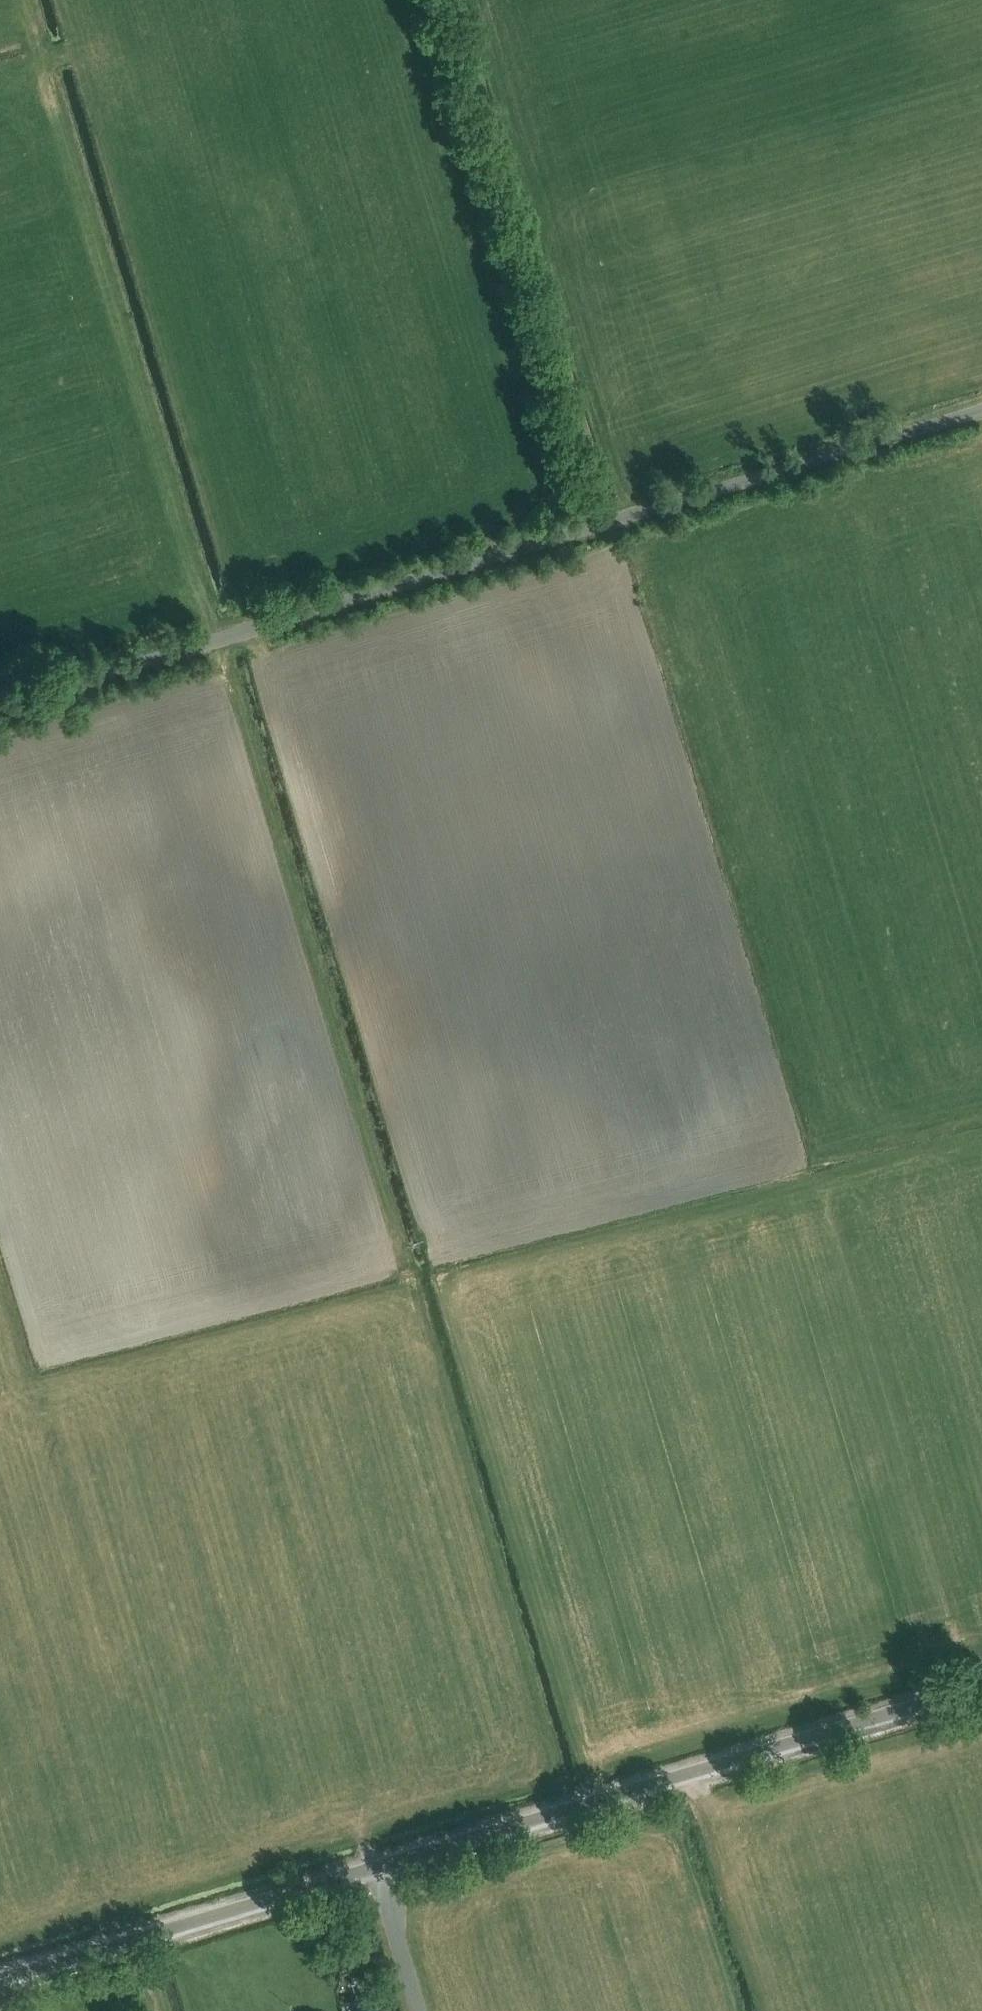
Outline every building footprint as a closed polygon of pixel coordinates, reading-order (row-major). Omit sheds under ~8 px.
[(372,1994),(354,1999),(358,2010),(377,2010),(372,1994)]
